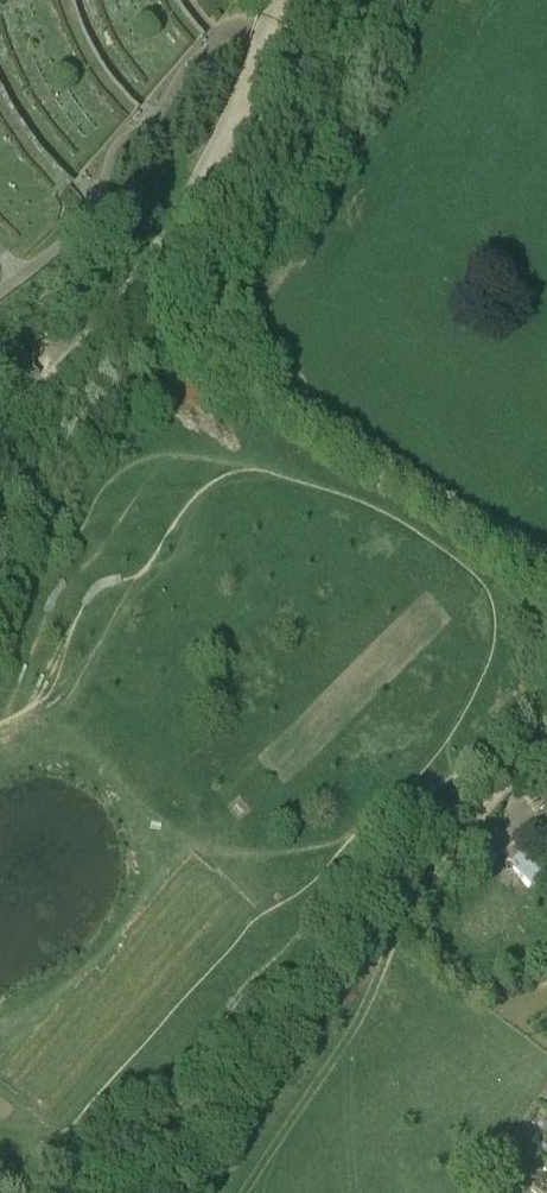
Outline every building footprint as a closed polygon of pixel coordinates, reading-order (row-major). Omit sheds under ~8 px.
[(19,374),(26,381),(29,384),(40,375),(34,368),(34,342),(43,337),(41,335),(40,334),(37,331),(34,328),(19,339),(17,360),(19,374)] [(546,894),(546,871),(527,853),(515,867),(546,894)]
